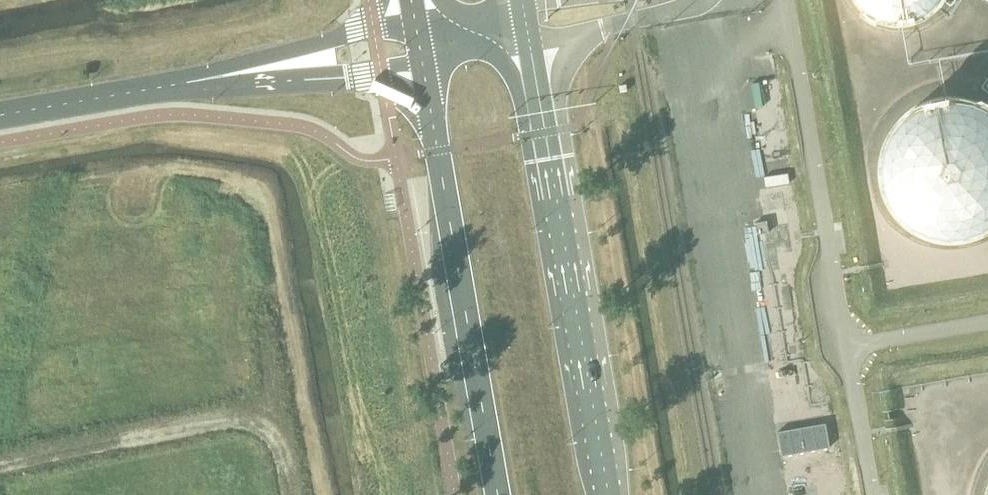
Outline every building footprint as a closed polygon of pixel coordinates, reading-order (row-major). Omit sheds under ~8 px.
[(876,10),(892,15),(912,15),(928,8),(935,0),(865,0),(876,10)] [(933,101),(911,112),(891,135),(883,171),(888,195),(895,208),(920,232),(944,240),(956,240),(987,232),(987,106),(976,101),(951,97),(933,101)] [(780,428),(784,451),(831,444),(827,420),(780,428)]
